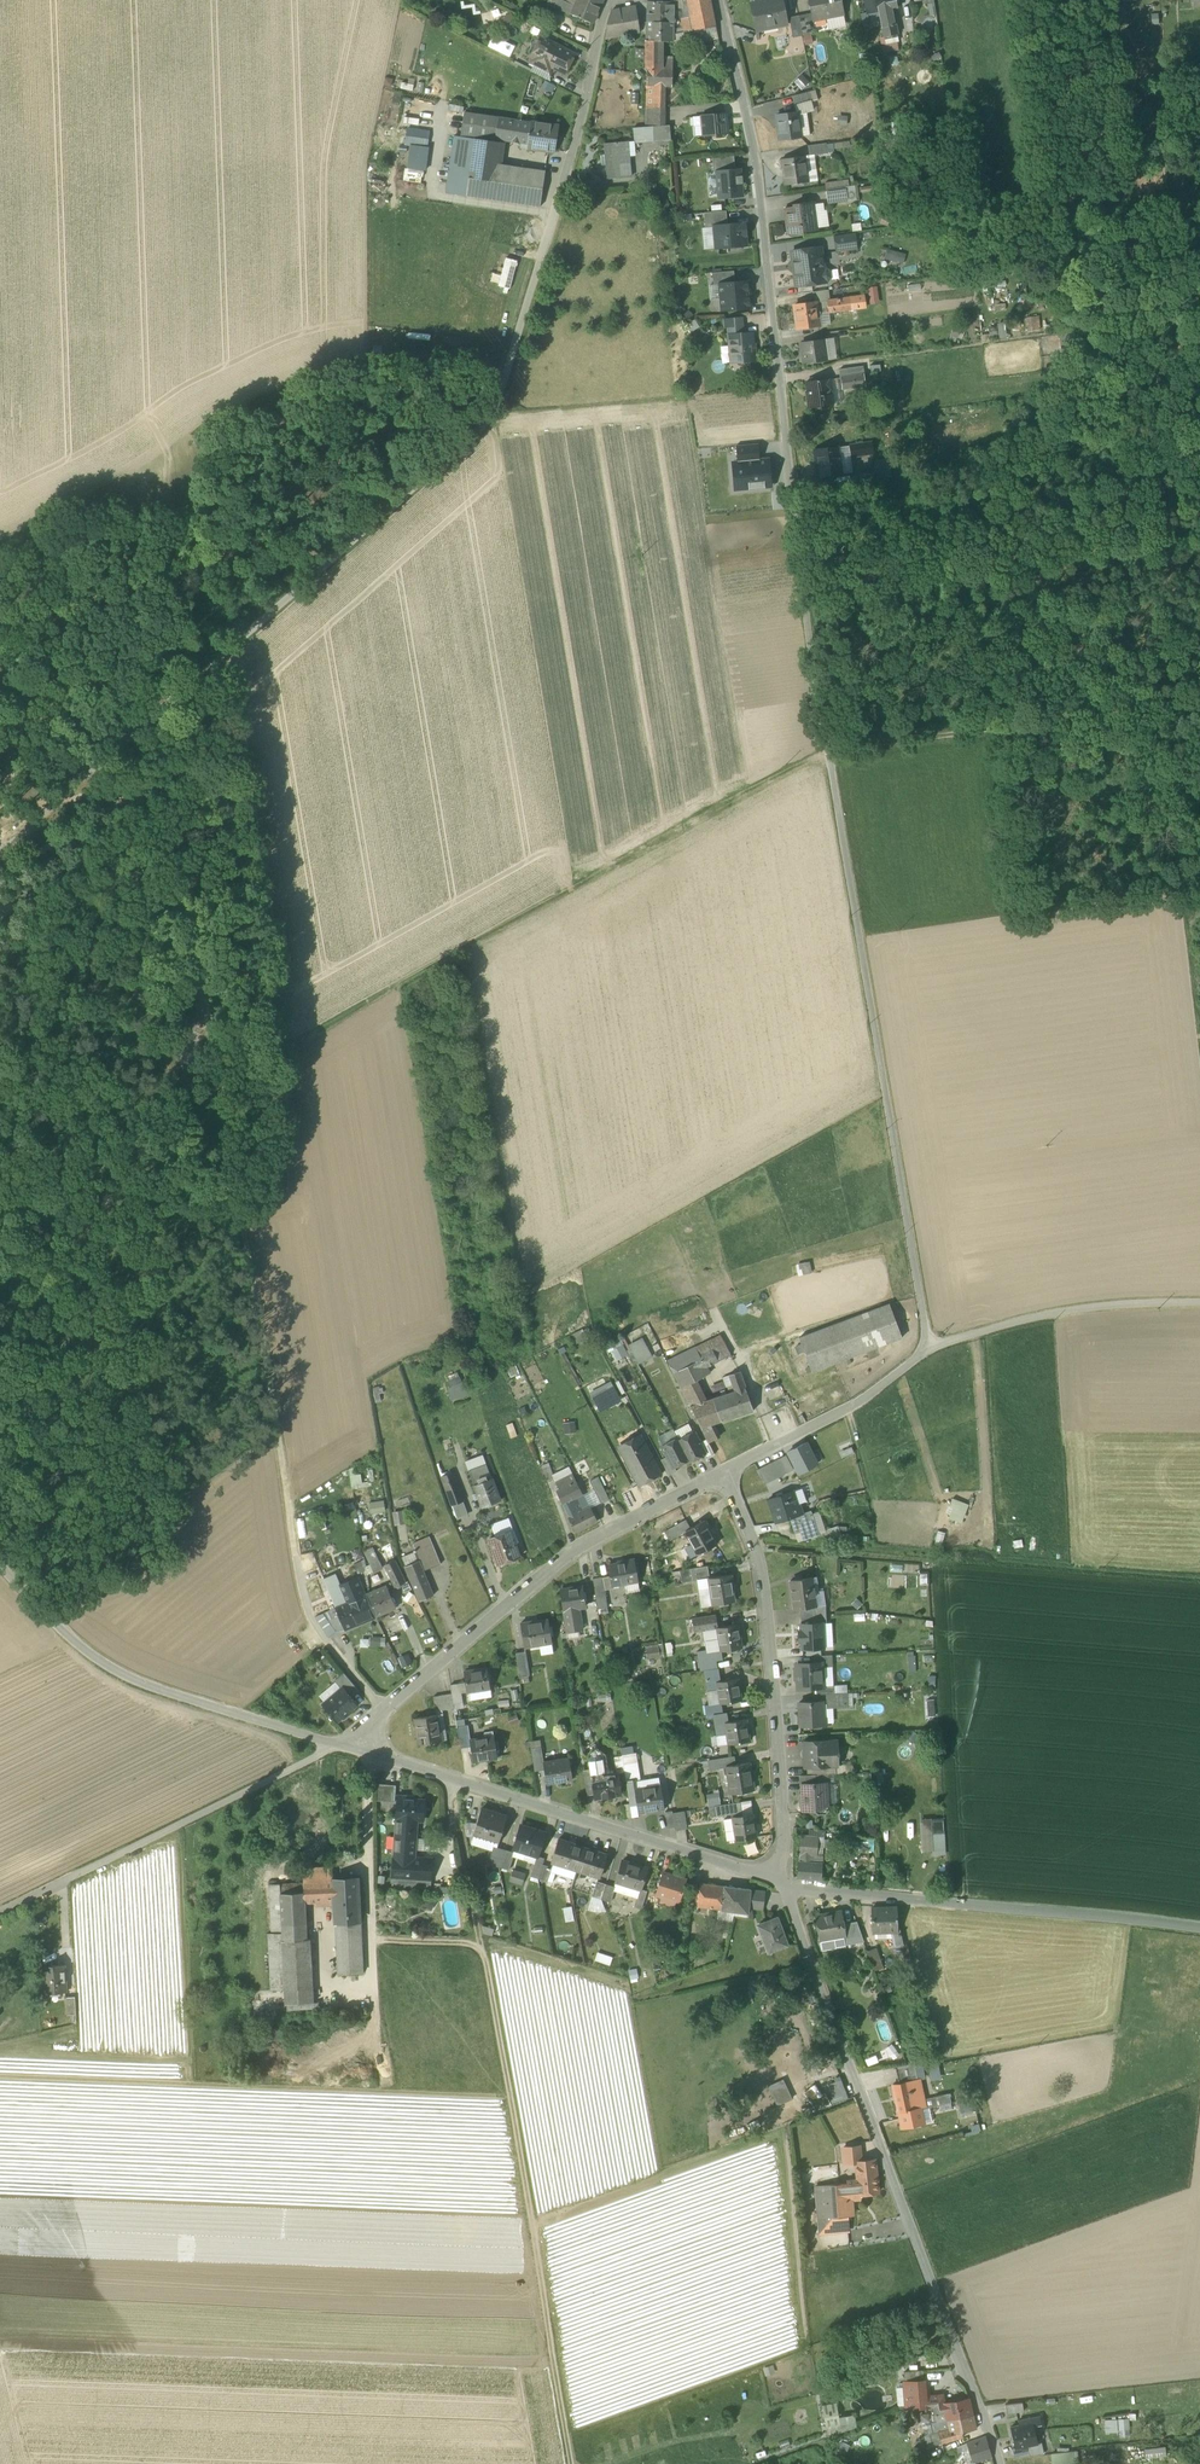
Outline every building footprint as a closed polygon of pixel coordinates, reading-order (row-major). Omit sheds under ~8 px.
[(572,14),(576,4),(566,0),(550,0),(549,4),(572,14)] [(593,23),(603,0),(578,0),(578,1),(576,4),(572,14),(593,23)] [(689,7),(684,8),(683,0),(673,0),(673,2),(673,18),(680,16),(683,32),(690,31),(693,30),(689,7)] [(689,7),(693,30),(716,26),(710,0),(687,0),(689,7)] [(757,30),(768,27),(768,26),(786,22),(782,0),(779,0),(768,2),(768,1),(752,4),(754,15),(757,30)] [(827,18),(844,14),(841,0),(809,0),(812,17),(826,14),(827,18)] [(878,11),(876,0),(864,0),(866,12),(867,14),(868,13),(878,11)] [(878,11),(890,9),(899,7),(897,0),(876,0),(878,11)] [(647,2),(647,22),(673,22),(673,18),(673,2),(647,2)] [(934,2),(927,4),(930,16),(936,15),(934,2)] [(608,22),(605,39),(640,32),(636,6),(615,10),(611,11),(608,22)] [(878,11),(880,18),(892,15),(890,9),(878,11)] [(869,20),(880,18),(878,11),(868,13),(869,20)] [(867,14),(866,12),(860,13),(863,28),(871,26),(869,20),(868,13),(867,14)] [(807,14),(798,16),(802,35),(811,33),(807,14)] [(844,14),(827,18),(829,29),(846,26),(844,14)] [(757,30),(754,15),(735,19),(739,40),(758,36),(757,30)] [(893,15),(892,15),(880,18),(883,37),(897,34),(893,15)] [(793,37),(802,35),(798,16),(789,18),(793,37)] [(662,41),(673,41),(673,34),(673,22),(647,22),(647,40),(647,41),(662,41)] [(692,41),(692,43),(718,38),(716,26),(693,30),(690,31),(692,41)] [(683,32),(673,34),(673,41),(692,41),(690,31),(683,32)] [(528,53),(531,55),(531,54),(536,56),(545,40),(540,37),(540,38),(538,36),(532,38),(530,42),(530,48),(528,53)] [(552,43),(545,40),(536,56),(531,54),(531,55),(533,56),(550,65),(565,73),(575,55),(565,50),(564,47),(555,42),(552,43)] [(647,68),(646,85),(664,86),(672,87),(673,60),(662,60),(662,41),(647,41),(647,40),(645,40),(645,68),(647,68)] [(881,45),(882,55),(898,52),(896,42),(881,45)] [(529,63),(534,65),(547,71),(550,65),(533,56),(529,63)] [(543,78),(547,71),(534,65),(531,71),(543,78)] [(802,74),(793,82),(801,90),(810,82),(802,74)] [(663,125),(664,86),(646,85),(645,125),(663,125)] [(809,92),(811,102),(818,100),(815,90),(814,90),(809,92)] [(793,96),(795,106),(811,102),(809,92),(793,96)] [(811,102),(795,106),(797,113),(797,114),(807,112),(813,110),(811,102)] [(464,112),(461,137),(474,138),(495,141),(495,139),(498,117),(464,112)] [(810,134),(807,112),(797,114),(800,136),(810,134)] [(777,128),(779,140),(800,137),(800,136),(797,114),(797,113),(777,116),(779,127),(777,128)] [(725,114),(703,116),(703,126),(704,135),(727,133),(725,114)] [(848,116),(838,115),(837,124),(847,125),(848,116)] [(695,126),(703,126),(703,116),(694,117),(695,126)] [(531,122),(498,117),(495,139),(521,143),(527,144),(531,122)] [(531,122),(527,144),(527,148),(554,152),(558,126),(531,122)] [(669,125),(653,127),(654,142),(670,141),(669,125)] [(703,126),(695,126),(696,136),(704,135),(703,126)] [(635,142),(635,143),(654,142),(653,127),(633,128),(634,142),(635,142)] [(405,144),(426,147),(428,132),(407,129),(405,144)] [(545,171),(497,164),(495,182),(469,178),(474,138),(461,137),(454,136),(445,193),(540,207),(545,171)] [(495,141),(474,138),(469,178),(495,182),(497,164),(499,152),(501,153),(502,147),(500,146),(501,142),(495,141)] [(604,144),(607,179),(631,177),(630,165),(628,165),(627,154),(636,153),(635,143),(635,142),(634,142),(604,144)] [(826,142),(808,145),(809,155),(814,154),(828,152),(827,152),(826,144),(826,142)] [(407,168),(424,171),(427,150),(410,147),(407,168)] [(818,181),(814,154),(809,155),(803,156),(807,182),(818,181)] [(713,172),(717,172),(717,171),(735,170),(734,155),(712,157),(713,172)] [(784,169),(786,185),(807,182),(803,156),(781,159),(782,170),(784,169)] [(719,198),(742,196),(741,183),(742,183),(742,176),(740,176),(740,169),(735,170),(717,171),(717,172),(717,173),(719,196),(719,198)] [(719,196),(717,173),(707,174),(709,197),(719,196)] [(849,179),(826,183),(827,189),(850,185),(849,179)] [(881,185),(861,187),(861,194),(882,192),(881,185)] [(857,186),(846,187),(848,202),(859,200),(857,186)] [(826,190),(828,204),(848,202),(846,187),(826,190)] [(791,231),(795,233),(799,233),(801,230),(817,228),(815,216),(812,216),(811,209),(812,209),(814,207),(813,204),(813,203),(811,202),(801,203),(799,205),(799,206),(784,208),(786,222),(790,225),(791,231)] [(823,203),(813,204),(814,207),(812,209),(811,209),(812,216),(815,216),(817,228),(829,226),(827,210),(824,210),(823,203)] [(705,213),(706,228),(714,227),(714,226),(728,225),(726,211),(705,213)] [(714,227),(716,248),(746,245),(746,235),(745,223),(728,225),(714,226),(714,227)] [(714,227),(706,228),(702,228),(704,249),(716,248),(714,227)] [(833,236),(836,252),(857,249),(855,233),(833,236)] [(792,251),(797,287),(812,285),(826,283),(825,282),(828,281),(830,278),(830,271),(826,269),(824,269),(820,247),(792,251)] [(906,253),(887,248),(884,258),(903,264),(906,253)] [(517,260),(506,257),(498,286),(510,289),(517,260)] [(712,273),(714,285),(720,285),(720,284),(735,282),(734,271),(712,273)] [(721,299),(722,310),(751,308),(748,281),(735,282),(720,284),(720,285),(721,299)] [(812,285),(813,292),(826,290),(826,283),(812,285)] [(720,285),(714,285),(708,286),(710,300),(721,299),(720,285)] [(813,292),(812,285),(797,287),(798,294),(811,292),(813,292)] [(878,286),(868,287),(870,304),(880,303),(878,286)] [(815,302),(827,301),(826,290),(813,292),(811,292),(813,302),(815,302)] [(863,296),(850,298),(851,308),(864,307),(863,296)] [(829,311),(829,312),(851,309),(851,308),(850,298),(827,301),(829,311)] [(795,305),(798,329),(818,326),(817,313),(829,311),(827,301),(815,302),(813,302),(795,305)] [(829,311),(817,313),(818,326),(830,324),(829,312),(829,311)] [(724,320),(724,327),(742,325),(742,318),(724,320)] [(1025,321),(1026,331),(1043,329),(1041,319),(1025,321)] [(729,335),(732,362),(756,360),(755,349),(753,349),(752,333),(729,335)] [(1068,338),(1070,349),(1082,347),(1081,336),(1068,338)] [(834,339),(824,340),(827,359),(836,358),(834,339)] [(801,343),(804,362),(827,359),(824,340),(801,343)] [(839,367),(841,377),(864,374),(862,364),(839,367)] [(865,385),(864,374),(841,377),(842,389),(865,385)] [(828,378),(832,404),(842,403),(838,377),(828,378)] [(807,396),(808,408),(832,404),(828,378),(806,381),(808,396),(807,396)] [(1028,404),(1029,412),(1053,408),(1051,400),(1028,404)] [(736,445),(737,457),(745,457),(746,461),(759,460),(758,443),(736,445)] [(849,446),(850,456),(872,453),(871,443),(849,446)] [(837,446),(841,474),(852,472),(850,456),(849,446),(849,445),(837,446)] [(818,460),(820,477),(841,474),(837,446),(814,450),(816,460),(818,460)] [(738,465),(733,465),(734,476),(739,476),(740,489),(771,486),(769,470),(767,470),(767,459),(759,460),(746,461),(745,457),(737,457),(738,465)] [(873,462),(876,479),(879,478),(892,476),(890,459),(873,462)] [(809,1261),(795,1264),(798,1276),(812,1273),(809,1261)] [(799,1338),(812,1371),(902,1337),(889,1303),(799,1338)] [(720,1335),(695,1347),(700,1355),(712,1349),(718,1361),(731,1355),(720,1335)] [(642,1337),(628,1345),(638,1364),(653,1357),(642,1337)] [(622,1345),(609,1347),(611,1359),(624,1356),(622,1345)] [(668,1361),(681,1388),(690,1383),(697,1380),(709,1374),(706,1367),(718,1361),(712,1349),(700,1355),(695,1347),(668,1361)] [(509,1368),(513,1376),(521,1372),(516,1364),(509,1368)] [(732,1385),(734,1391),(745,1388),(739,1371),(729,1375),(732,1385)] [(533,1385),(535,1389),(546,1384),(544,1380),(533,1385)] [(700,1402),(707,1400),(697,1380),(690,1383),(700,1402)] [(590,1392),(593,1398),(614,1387),(611,1381),(590,1392)] [(690,1383),(681,1388),(690,1405),(700,1402),(690,1383)] [(383,1392),(382,1387),(373,1389),(376,1402),(380,1401),(378,1393),(383,1392)] [(452,1392),(455,1402),(469,1397),(466,1387),(452,1392)] [(593,1398),(600,1411),(621,1399),(614,1387),(593,1398)] [(690,1405),(701,1427),(711,1424),(714,1423),(753,1410),(745,1388),(734,1391),(729,1393),(707,1400),(700,1402),(690,1405)] [(677,1437),(678,1439),(693,1432),(688,1423),(673,1430),(677,1437)] [(711,1424),(718,1438),(720,1437),(714,1423),(711,1424)] [(711,1424),(701,1427),(709,1442),(718,1438),(711,1424)] [(658,1436),(662,1445),(677,1437),(673,1430),(672,1428),(658,1436)] [(693,1432),(678,1439),(689,1460),(690,1462),(704,1454),(705,1454),(699,1443),(693,1432)] [(640,1463),(649,1479),(660,1473),(641,1437),(632,1442),(629,1441),(621,1445),(619,1448),(630,1468),(640,1463)] [(674,1467),(689,1460),(678,1439),(677,1437),(662,1445),(668,1456),(674,1467)] [(704,1454),(706,1458),(714,1454),(707,1439),(699,1443),(705,1454),(704,1454)] [(805,1442),(788,1451),(798,1473),(817,1464),(805,1442)] [(465,1461),(468,1470),(486,1464),(483,1454),(465,1461)] [(786,1455),(772,1462),(779,1476),(793,1469),(786,1455)] [(661,1459),(669,1475),(677,1471),(674,1467),(668,1456),(661,1459)] [(765,1483),(779,1476),(772,1462),(758,1469),(765,1483)] [(630,1468),(639,1485),(649,1479),(640,1463),(630,1468)] [(468,1470),(482,1508),(500,1501),(486,1464),(468,1470)] [(553,1477),(549,1466),(542,1469),(546,1480),(553,1477)] [(552,1474),(556,1481),(572,1473),(569,1466),(552,1474)] [(442,1476),(453,1505),(464,1501),(452,1472),(442,1476)] [(556,1491),(563,1504),(583,1494),(572,1473),(556,1481),(560,1489),(556,1491)] [(601,1500),(601,1501),(610,1497),(599,1475),(591,1480),(596,1490),(601,1500)] [(800,1503),(800,1504),(807,1502),(802,1488),(793,1491),(797,1504),(800,1503)] [(589,1506),(601,1500),(596,1490),(584,1496),(589,1506)] [(776,1523),(791,1518),(804,1513),(800,1504),(800,1503),(797,1504),(793,1491),(768,1499),(776,1523)] [(584,1496),(583,1494),(563,1504),(576,1531),(596,1521),(589,1506),(584,1496)] [(398,1500),(400,1507),(411,1503),(408,1497),(398,1500)] [(961,1520),(967,1504),(950,1498),(945,1514),(961,1520)] [(468,1515),(464,1501),(453,1505),(457,1519),(468,1515)] [(402,1511),(394,1512),(396,1522),(404,1521),(402,1511)] [(811,1511),(804,1513),(791,1518),(795,1531),(801,1529),(803,1538),(811,1536),(818,1533),(818,1532),(812,1513),(811,1511)] [(812,1513),(818,1532),(826,1530),(820,1511),(812,1513)] [(492,1527),(495,1536),(510,1531),(515,1542),(519,1542),(511,1520),(504,1519),(497,1522),(492,1527)] [(693,1546),(698,1554),(716,1544),(708,1530),(710,1530),(704,1520),(692,1527),(685,1531),(687,1535),(693,1546)] [(671,1532),(677,1542),(687,1535),(685,1531),(692,1527),(689,1522),(671,1532)] [(839,1526),(829,1529),(833,1540),(842,1537),(839,1526)] [(798,1540),(803,1538),(801,1529),(795,1531),(798,1540)] [(825,1542),(833,1540),(829,1529),(826,1530),(818,1532),(818,1533),(811,1536),(813,1542),(824,1538),(825,1542)] [(494,1554),(498,1564),(508,1561),(511,1563),(515,1561),(517,1558),(516,1557),(520,1556),(515,1542),(510,1531),(495,1536),(489,1539),(491,1544),(490,1546),(491,1549),(494,1550),(495,1554),(494,1554)] [(419,1560),(423,1571),(441,1564),(432,1544),(431,1544),(428,1537),(413,1543),(415,1549),(413,1550),(414,1553),(418,1561),(419,1560)] [(685,1551),(690,1559),(698,1554),(693,1546),(685,1551)] [(364,1551),(372,1570),(381,1566),(373,1547),(364,1551)] [(418,1561),(414,1553),(402,1558),(405,1566),(418,1561)] [(608,1565),(611,1585),(638,1581),(635,1559),(623,1561),(624,1563),(608,1565)] [(385,1565),(395,1587),(405,1582),(394,1560),(385,1565)] [(405,1566),(419,1601),(433,1595),(423,1571),(419,1560),(418,1561),(405,1566)] [(683,1573),(685,1586),(698,1584),(710,1582),(709,1578),(719,1576),(718,1567),(683,1573)] [(330,1590),(340,1585),(333,1568),(323,1572),(330,1590)] [(710,1582),(713,1605),(734,1601),(731,1585),(733,1585),(731,1574),(719,1576),(709,1578),(710,1582)] [(593,1578),(598,1609),(608,1607),(603,1577),(593,1578)] [(790,1580),(794,1609),(800,1608),(816,1606),(812,1577),(790,1580)] [(817,1577),(812,1577),(816,1606),(826,1604),(823,1589),(819,1590),(817,1577)] [(340,1585),(348,1603),(365,1596),(358,1578),(340,1585)] [(701,1607),(713,1605),(710,1582),(698,1584),(701,1607)] [(340,1585),(330,1590),(338,1607),(348,1603),(340,1585)] [(386,1586),(367,1594),(376,1616),(396,1607),(386,1586)] [(564,1610),(575,1608),(586,1606),(583,1586),(571,1588),(560,1590),(564,1610)] [(346,1630),(376,1616),(367,1594),(365,1596),(348,1603),(338,1607),(337,1608),(345,1628),(346,1630)] [(816,1606),(800,1608),(801,1624),(822,1623),(827,1623),(826,1614),(826,1604),(816,1606)] [(862,1607),(837,1609),(838,1621),(863,1619),(862,1607)] [(337,1608),(325,1613),(337,1632),(345,1628),(337,1608)] [(564,1610),(566,1624),(578,1622),(575,1608),(564,1610)] [(330,1637),(337,1632),(325,1613),(316,1617),(330,1637)] [(717,1627),(718,1627),(715,1614),(692,1618),(694,1631),(705,1629),(717,1627)] [(521,1623),(524,1646),(552,1642),(549,1620),(532,1623),(532,1621),(521,1623)] [(581,1621),(578,1622),(566,1624),(568,1632),(582,1630),(581,1621)] [(802,1641),(802,1648),(806,1648),(820,1647),(823,1647),(822,1623),(801,1624),(802,1632),(799,1632),(799,1641),(802,1641)] [(721,1651),(741,1648),(740,1637),(739,1637),(736,1624),(718,1627),(717,1627),(721,1651)] [(708,1653),(721,1651),(717,1627),(705,1629),(708,1649),(708,1653)] [(372,1636),(372,1645),(385,1646),(386,1636),(372,1636)] [(645,1658),(656,1657),(655,1644),(644,1645),(645,1658)] [(515,1651),(520,1677),(529,1676),(525,1649),(515,1651)] [(722,1659),(721,1651),(708,1653),(708,1649),(697,1651),(699,1663),(716,1660),(722,1659)] [(403,1667),(409,1665),(406,1654),(399,1657),(403,1667)] [(821,1663),(821,1667),(833,1667),(832,1655),(814,1656),(814,1663),(821,1663)] [(704,1670),(718,1668),(716,1660),(699,1663),(700,1670),(704,1670)] [(797,1672),(798,1688),(815,1687),(822,1687),(822,1686),(821,1667),(821,1663),(814,1663),(796,1664),(796,1666),(795,1667),(795,1672),(797,1672)] [(833,1685),(833,1667),(821,1667),(822,1686),(833,1685)] [(466,1682),(467,1692),(490,1688),(487,1668),(464,1671),(466,1682)] [(705,1677),(708,1691),(719,1689),(717,1681),(720,1681),(718,1668),(704,1670),(705,1677)] [(342,1688),(349,1696),(358,1689),(344,1673),(335,1681),(342,1689),(342,1688)] [(698,1678),(700,1692),(706,1691),(708,1691),(705,1677),(698,1678)] [(719,1689),(721,1703),(727,1702),(741,1700),(739,1689),(738,1689),(736,1678),(720,1681),(717,1681),(719,1689)] [(454,1708),(454,1703),(463,1702),(462,1696),(460,1683),(450,1685),(452,1693),(434,1696),(436,1711),(454,1708)] [(847,1684),(833,1685),(834,1693),(847,1693),(847,1684)] [(816,1694),(825,1694),(834,1693),(833,1685),(822,1686),(822,1687),(815,1687),(816,1694)] [(324,1704),(337,1720),(343,1715),(343,1716),(350,1711),(349,1710),(356,1704),(349,1696),(342,1688),(342,1689),(324,1704)] [(706,1691),(708,1705),(721,1703),(719,1689),(708,1691),(706,1691)] [(847,1693),(834,1693),(825,1694),(826,1703),(826,1708),(833,1708),(848,1707),(848,1706),(847,1693)] [(817,1725),(819,1727),(823,1727),(826,1724),(826,1720),(823,1718),(823,1703),(823,1701),(798,1703),(800,1726),(817,1725)] [(709,1715),(714,1714),(728,1712),(727,1702),(721,1703),(708,1705),(709,1715)] [(834,1723),(833,1708),(826,1708),(826,1703),(823,1703),(823,1718),(826,1720),(826,1724),(834,1723)] [(732,1712),(728,1712),(714,1714),(716,1724),(726,1722),(733,1721),(732,1712)] [(415,1718),(420,1744),(441,1741),(437,1714),(415,1718)] [(726,1722),(729,1744),(749,1741),(746,1719),(733,1721),(726,1722)] [(719,1745),(729,1744),(726,1722),(716,1724),(719,1745)] [(458,1731),(461,1751),(472,1750),(470,1740),(468,1729),(458,1731)] [(472,1750),(473,1761),(498,1757),(494,1736),(470,1740),(472,1750)] [(803,1741),(804,1767),(806,1767),(836,1766),(835,1740),(803,1741)] [(592,1769),(593,1777),(613,1774),(612,1771),(609,1771),(608,1770),(605,1754),(597,1748),(591,1749),(588,1755),(590,1769),(592,1769)] [(532,1751),(536,1776),(545,1774),(543,1762),(541,1749),(532,1751)] [(634,1780),(634,1781),(641,1780),(641,1779),(640,1779),(636,1752),(621,1755),(626,1781),(634,1780)] [(713,1760),(715,1773),(728,1771),(727,1766),(737,1764),(736,1756),(713,1760)] [(545,1774),(547,1783),(573,1779),(569,1758),(543,1762),(545,1774)] [(728,1771),(731,1794),(753,1790),(750,1774),(752,1774),(750,1762),(737,1764),(727,1766),(728,1771)] [(806,1767),(807,1775),(815,1774),(825,1774),(836,1774),(836,1766),(806,1767)] [(583,1770),(587,1795),(595,1794),(592,1777),(593,1777),(592,1769),(590,1769),(583,1770)] [(617,1773),(613,1774),(593,1777),(592,1777),(595,1794),(596,1799),(621,1795),(617,1773)] [(803,1783),(815,1783),(815,1774),(807,1775),(800,1775),(801,1784),(802,1785),(803,1785),(803,1783)] [(825,1774),(815,1774),(815,1783),(826,1782),(825,1774)] [(630,1806),(637,1804),(634,1789),(635,1789),(634,1781),(634,1780),(626,1781),(629,1803),(630,1806)] [(815,1811),(818,1814),(825,1814),(828,1810),(828,1805),(827,1804),(826,1782),(815,1783),(803,1783),(803,1785),(804,1801),(803,1801),(801,1803),(802,1808),(804,1810),(815,1810),(815,1811)] [(375,1800),(395,1802),(396,1785),(377,1783),(375,1800)] [(661,1785),(635,1789),(634,1789),(637,1804),(638,1812),(664,1808),(661,1785)] [(406,1795),(398,1795),(396,1819),(397,1819),(412,1820),(423,1821),(424,1800),(406,1798),(406,1795)] [(750,1800),(740,1802),(742,1812),(743,1816),(752,1815),(750,1800)] [(709,1818),(742,1812),(740,1802),(707,1807),(709,1818)] [(622,1804),(624,1818),(631,1817),(630,1806),(629,1803),(622,1804)] [(474,1832),(499,1840),(507,1817),(481,1809),(477,1822),(474,1832)] [(668,1829),(675,1828),(673,1813),(673,1811),(665,1812),(668,1829)] [(685,1811),(673,1813),(675,1828),(676,1832),(688,1830),(685,1811)] [(733,1818),(736,1840),(756,1836),(754,1825),(753,1825),(752,1815),(743,1816),(733,1818)] [(727,1841),(736,1840),(733,1818),(723,1819),(727,1841)] [(931,1819),(932,1834),(944,1834),(944,1818),(931,1819)] [(412,1820),(397,1819),(396,1836),(395,1849),(395,1856),(414,1857),(414,1850),(415,1837),(416,1831),(412,1831),(412,1820)] [(932,1834),(931,1819),(920,1819),(922,1851),(934,1851),(932,1834)] [(474,1832),(477,1822),(463,1822),(466,1837),(472,1837),(474,1832)] [(513,1848),(538,1856),(545,1833),(520,1825),(513,1848)] [(809,1829),(808,1836),(818,1837),(824,1837),(824,1830),(809,1829)] [(497,1847),(499,1840),(474,1832),(472,1837),(470,1844),(492,1851),(494,1846),(497,1847)] [(812,1856),(817,1856),(818,1837),(808,1836),(800,1835),(799,1855),(800,1855),(812,1856)] [(395,1849),(396,1836),(387,1836),(386,1848),(395,1849)] [(425,1838),(415,1837),(414,1850),(425,1850),(425,1838)] [(554,1862),(577,1870),(584,1848),(569,1844),(569,1842),(558,1839),(551,1861),(554,1862)] [(512,1852),(505,1849),(497,1847),(494,1846),(492,1851),(488,1863),(500,1867),(509,1870),(513,1857),(515,1852),(512,1852)] [(538,1856),(513,1848),(512,1852),(515,1852),(513,1857),(535,1864),(538,1856)] [(577,1870),(600,1877),(607,1856),(593,1852),(593,1851),(584,1848),(577,1870)] [(799,1862),(811,1863),(812,1856),(800,1855),(799,1862)] [(395,1856),(393,1856),(392,1882),(410,1883),(410,1887),(430,1888),(432,1858),(414,1857),(395,1856)] [(531,1876),(538,1878),(545,1858),(538,1856),(535,1864),(531,1876)] [(616,1882),(639,1889),(640,1889),(647,1868),(633,1864),(633,1865),(623,1861),(623,1860),(622,1860),(616,1882)] [(554,1862),(552,1867),(551,1871),(574,1879),(577,1870),(554,1862)] [(822,1864),(819,1864),(811,1863),(799,1862),(797,1877),(821,1879),(822,1864)] [(543,1864),(538,1878),(548,1881),(551,1871),(552,1867),(543,1864)] [(304,1868),(304,1883),(332,1881),(331,1867),(304,1868)] [(526,1873),(513,1868),(509,1881),(522,1885),(526,1873)] [(661,1901),(674,1905),(676,1900),(679,1901),(685,1880),(663,1873),(656,1894),(662,1896),(661,1901)] [(335,1904),(336,1923),(360,1922),(357,1876),(340,1877),(340,1880),(333,1881),(335,1904)] [(316,1901),(316,1905),(335,1904),(333,1881),(332,1881),(304,1883),(305,1892),(306,1892),(306,1902),(316,1901)] [(592,1896),(601,1898),(606,1885),(596,1882),(592,1896)] [(637,1897),(639,1889),(616,1882),(614,1887),(615,1887),(614,1890),(637,1897)] [(279,1884),(280,1894),(305,1892),(304,1883),(279,1884)] [(718,1909),(721,1909),(724,1886),(700,1883),(697,1906),(718,1909)] [(269,1884),(271,1933),(282,1933),(280,1894),(279,1884),(277,1884),(269,1884)] [(614,1887),(606,1885),(601,1898),(610,1901),(614,1890),(615,1887),(614,1887)] [(724,1886),(721,1909),(748,1912),(749,1907),(751,1890),(751,1889),(724,1886)] [(634,1906),(641,1909),(647,1891),(640,1889),(639,1889),(637,1897),(634,1906)] [(749,1907),(762,1909),(764,1892),(751,1890),(749,1907)] [(306,1892),(305,1892),(280,1894),(282,1933),(282,1941),(308,1940),(308,1939),(306,1902),(306,1892)] [(419,1906),(432,1907),(432,1896),(419,1896),(419,1906)] [(601,1898),(592,1896),(587,1910),(597,1912),(606,1911),(601,1898)] [(873,1931),(892,1930),(897,1930),(897,1929),(896,1908),(872,1909),(873,1931)] [(748,1913),(748,1912),(721,1909),(718,1909),(717,1919),(732,1921),(733,1915),(747,1917),(747,1913),(748,1913)] [(816,1915),(820,1940),(829,1938),(829,1940),(837,1938),(836,1937),(845,1936),(843,1925),(841,1911),(832,1913),(831,1914),(826,1915),(825,1914),(816,1915)] [(758,1925),(768,1952),(787,1944),(777,1917),(758,1925)] [(336,1923),(338,1975),(362,1974),(360,1922),(336,1923)] [(845,1936),(846,1943),(864,1940),(857,1922),(843,1925),(845,1936)] [(481,1924),(483,1933),(492,1936),(494,1929),(481,1924)] [(543,1926),(533,1927),(534,1935),(543,1934),(543,1926)] [(899,1929),(897,1929),(897,1930),(892,1930),(896,1946),(903,1944),(899,1929)] [(282,1941),(282,1933),(271,1933),(268,1933),(271,1991),(284,1990),(282,1956),(283,1956),(282,1941)] [(822,1948),(846,1943),(845,1936),(836,1937),(837,1938),(829,1940),(829,1938),(820,1940),(822,1948)] [(282,1941),(283,1956),(312,1955),(311,1939),(308,1939),(308,1940),(282,1941)] [(867,1949),(873,1968),(881,1965),(875,1946),(867,1949)] [(613,1956),(597,1952),(594,1961),(610,1966),(613,1956)] [(315,2002),(312,1955),(283,1956),(282,1956),(284,1990),(285,2004),(286,2004),(315,2002)] [(44,1970),(45,1993),(66,1992),(64,1965),(52,1965),(52,1969),(44,1970)] [(626,1969),(630,1981),(637,1979),(634,1967),(626,1969)] [(67,1997),(68,2015),(76,2015),(75,1996),(67,1997)] [(896,2066),(900,2083),(918,2079),(914,2063),(896,2066)] [(830,2099),(833,2104),(849,2098),(840,2075),(833,2078),(835,2081),(827,2084),(833,2098),(830,2099)] [(918,2079),(900,2083),(893,2084),(898,2111),(920,2106),(924,2106),(925,2106),(923,2098),(919,2078),(918,2079)] [(770,2084),(783,2113),(796,2108),(783,2079),(770,2084)] [(815,2110),(832,2104),(825,2092),(822,2094),(815,2083),(803,2092),(815,2110)] [(949,2093),(936,2096),(938,2105),(951,2102),(949,2093)] [(925,2106),(924,2106),(924,2108),(938,2105),(936,2096),(923,2098),(925,2106)] [(973,2096),(958,2100),(960,2111),(975,2108),(973,2096)] [(898,2111),(902,2128),(924,2123),(920,2106),(898,2111)] [(960,2111),(962,2117),(976,2114),(975,2108),(960,2111)] [(978,2123),(970,2126),(972,2134),(979,2132),(980,2128),(978,2123)] [(855,2161),(861,2161),(860,2145),(843,2147),(844,2163),(855,2162),(855,2161)] [(851,2196),(852,2199),(860,2198),(860,2194),(879,2192),(875,2159),(861,2161),(855,2161),(855,2162),(857,2180),(847,2181),(847,2183),(848,2196),(851,2196)] [(816,2186),(820,2233),(849,2230),(847,2216),(848,2216),(847,2207),(853,2206),(852,2199),(851,2196),(848,2196),(847,2183),(816,2186)] [(905,2373),(906,2382),(922,2380),(922,2371),(905,2373)] [(908,2409),(926,2407),(925,2397),(922,2380),(906,2382),(908,2409)] [(942,2397),(925,2397),(926,2407),(931,2407),(933,2408),(935,2414),(945,2412),(943,2403),(942,2397)] [(969,2398),(957,2401),(961,2417),(973,2415),(970,2402),(969,2398)] [(957,2401),(943,2403),(945,2412),(946,2420),(948,2420),(961,2417),(957,2401)] [(821,2405),(825,2429),(854,2424),(853,2415),(840,2418),(837,2402),(821,2405)] [(1005,2404),(1007,2413),(1024,2411),(1022,2403),(1005,2404)] [(976,2428),(973,2415),(961,2417),(948,2420),(950,2429),(951,2433),(962,2431),(976,2428)] [(1015,2448),(1027,2445),(1038,2442),(1037,2441),(1034,2426),(1041,2424),(1040,2416),(1018,2420),(1019,2425),(1010,2427),(1015,2447),(1015,2448)] [(1124,2429),(1124,2418),(1116,2417),(1116,2429),(1124,2429)] [(1116,2431),(1115,2418),(1102,2418),(1103,2431),(1116,2431)] [(916,2441),(918,2450),(963,2438),(962,2431),(951,2433),(950,2429),(939,2431),(939,2429),(929,2431),(931,2437),(916,2441)] [(969,2451),(972,2463),(991,2457),(985,2436),(967,2443),(969,2451)] [(1041,2440),(1037,2441),(1038,2442),(1027,2445),(1029,2455),(1044,2452),(1041,2440)] [(957,2446),(959,2453),(969,2451),(967,2443),(957,2446)] [(1012,2448),(1014,2457),(1029,2455),(1027,2445),(1015,2448),(1015,2447),(1012,2448)] [(1164,2455),(1163,2445),(1141,2447),(1142,2456),(1164,2455)] [(1053,2463),(1072,2463),(1071,2451),(1052,2453),(1053,2463)]
